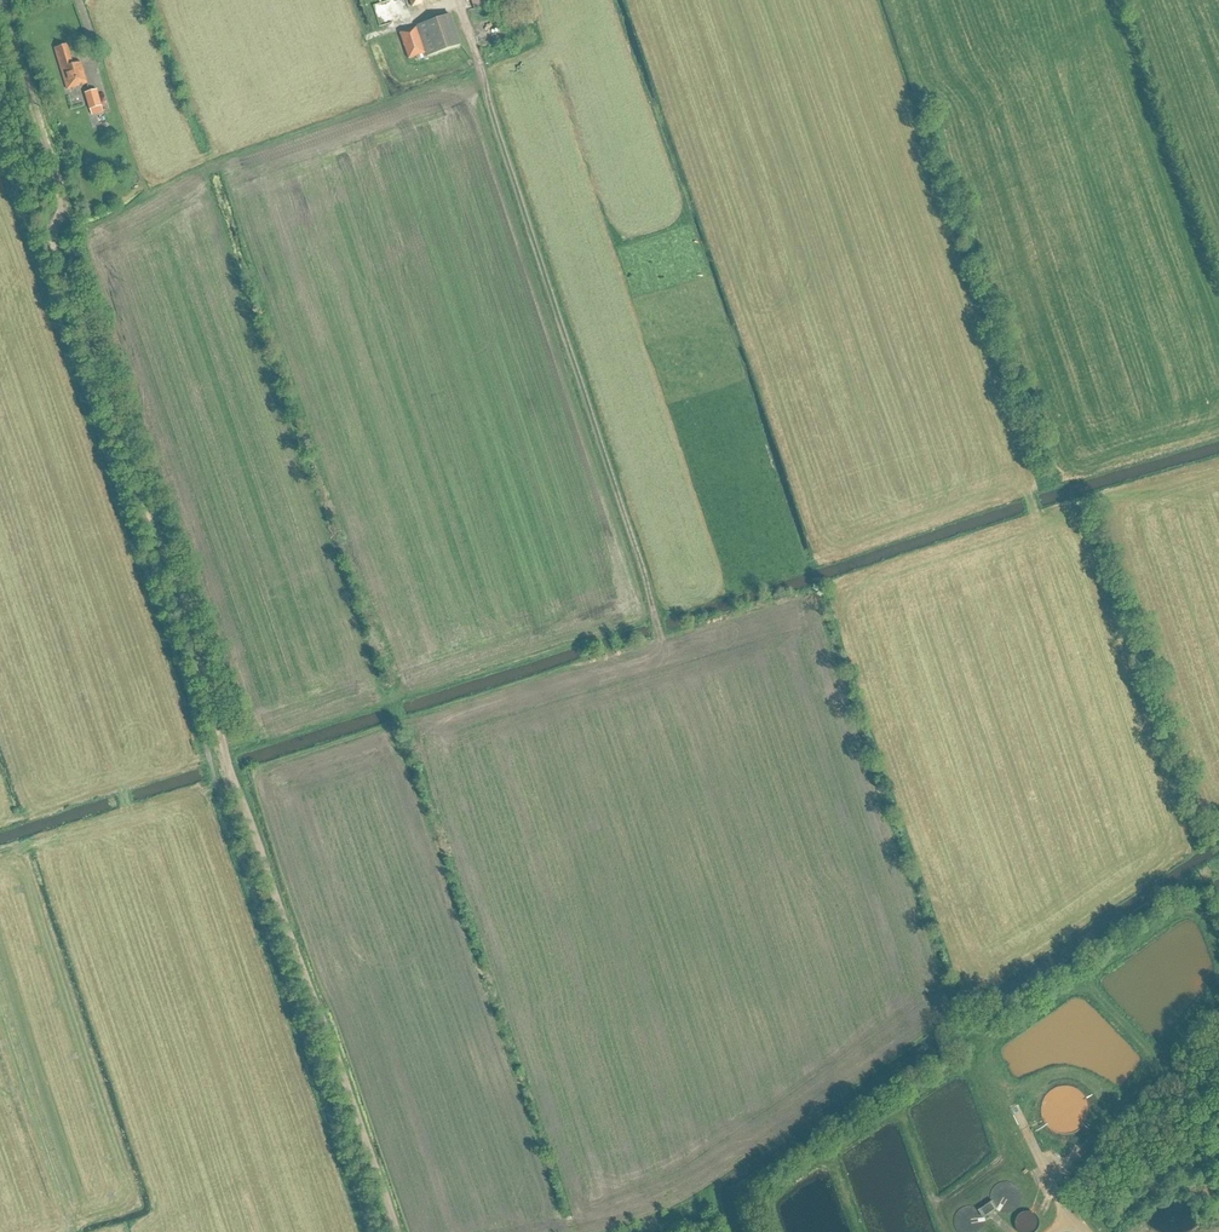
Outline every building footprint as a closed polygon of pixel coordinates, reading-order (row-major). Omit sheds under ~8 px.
[(467,1),(470,0),(473,11),(503,1),(503,0),(467,0),(467,1)] [(416,26),(417,27),(400,33),(409,59),(416,57),(418,61),(460,46),(450,15),(416,26)] [(67,90),(87,84),(81,63),(73,65),(67,45),(55,49),(67,90)] [(103,112),(101,107),(102,106),(97,90),(85,93),(92,116),(103,112)] [(993,1201),(998,1208),(1008,1202),(1004,1194),(993,1201)] [(997,1209),(992,1201),(978,1211),(983,1219),(997,1209)] [(1047,1222),(1049,1207),(1029,1205),(1027,1220),(1047,1222)]
